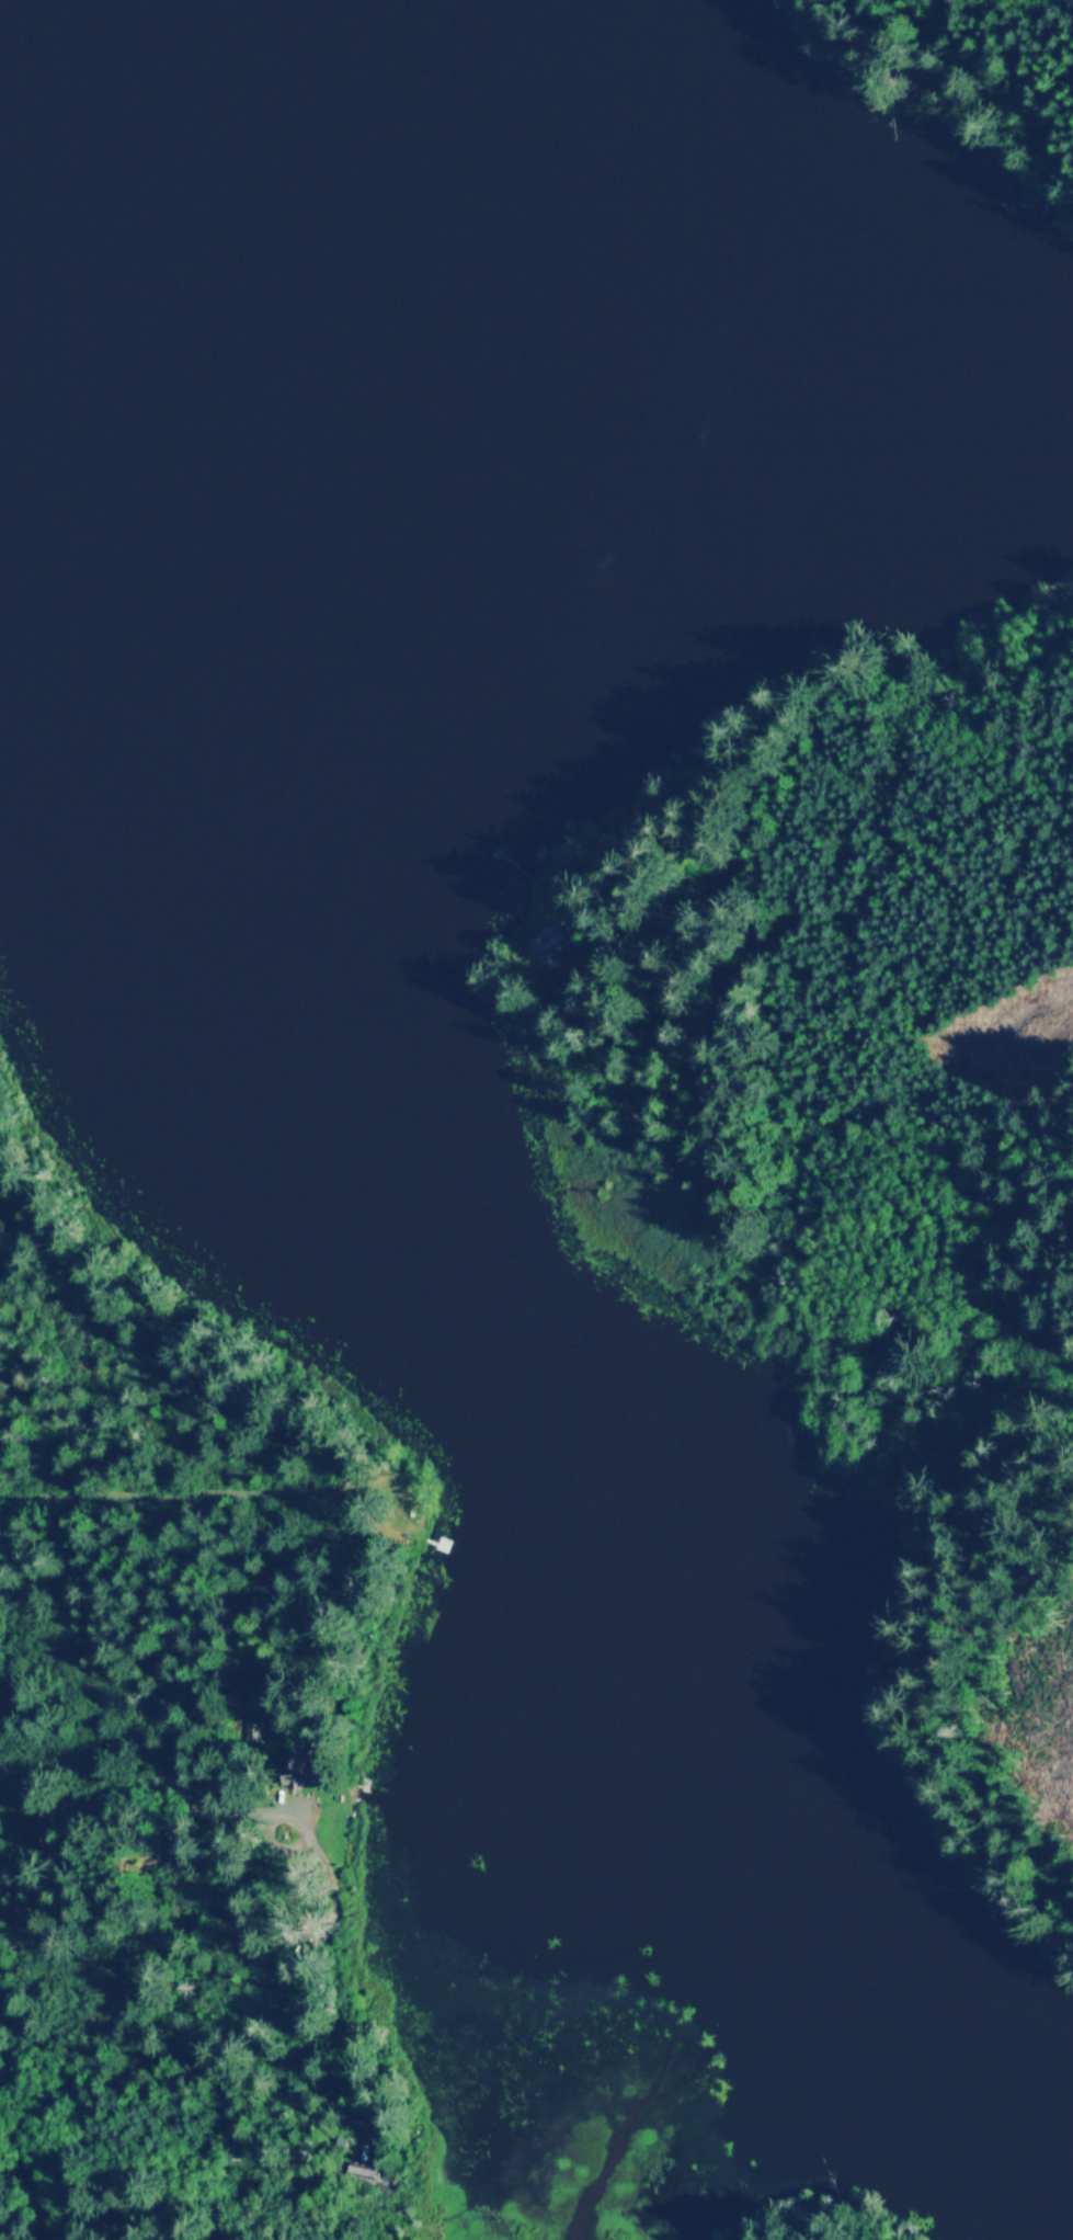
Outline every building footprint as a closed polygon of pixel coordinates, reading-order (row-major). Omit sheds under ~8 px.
[(323,1737),(307,1738),(307,1749),(292,1750),(292,1776),(283,1776),(283,1788),(324,1787),(323,1737)]
